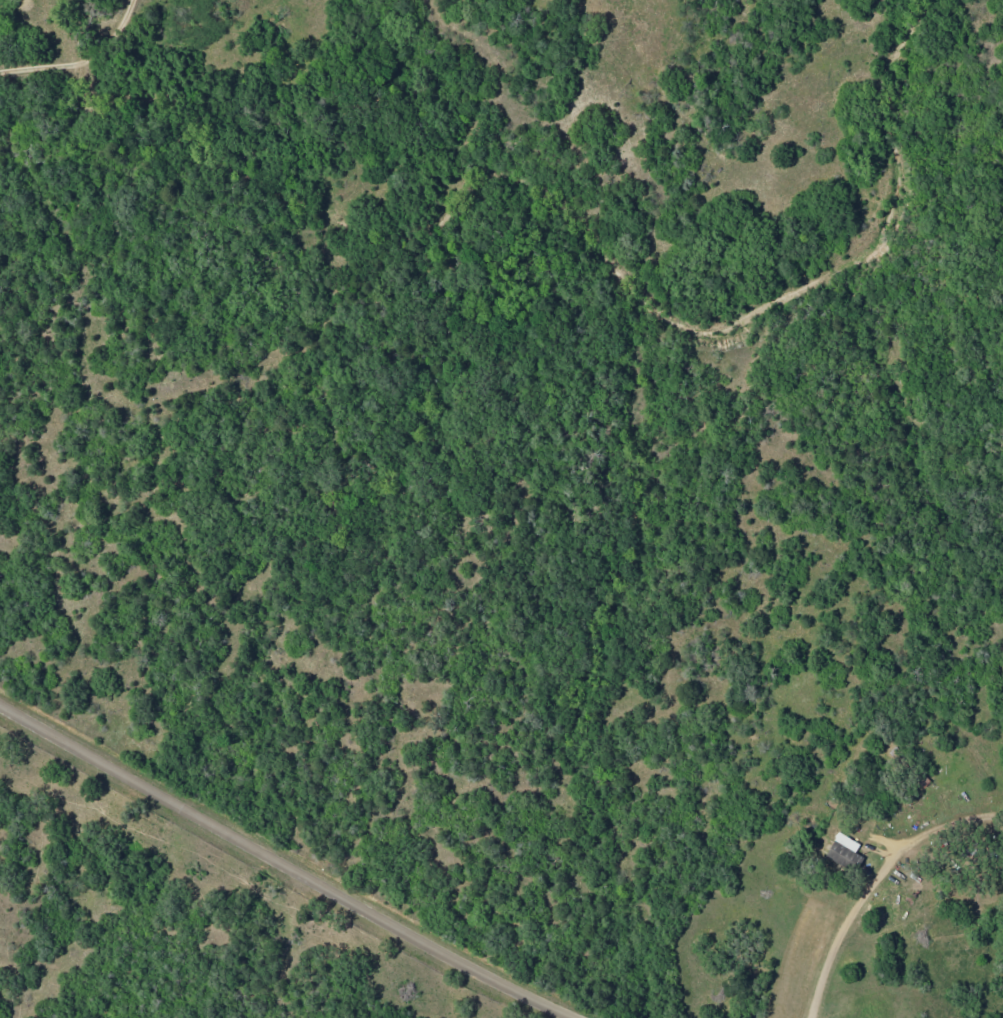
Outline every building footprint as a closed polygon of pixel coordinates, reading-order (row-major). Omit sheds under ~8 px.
[(860,856),(855,853),(860,844),(839,832),(825,856),(852,871),(860,856)]
